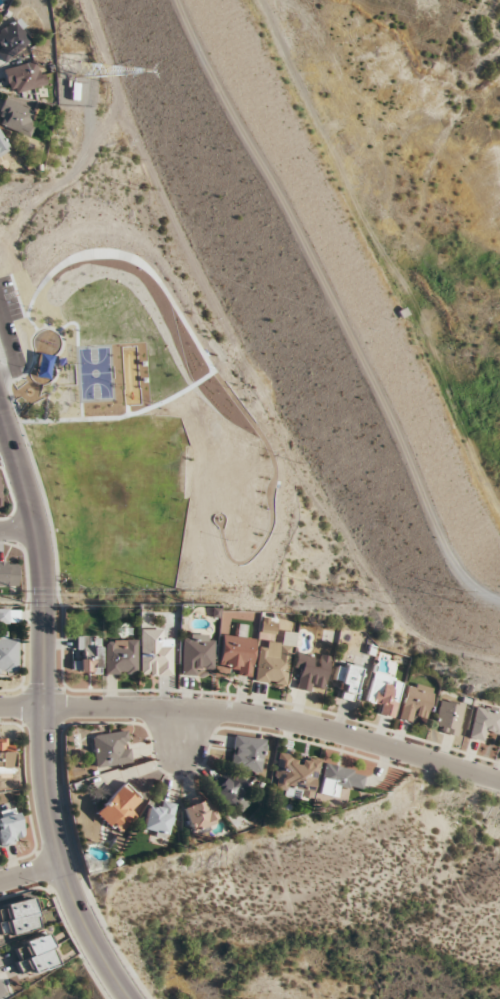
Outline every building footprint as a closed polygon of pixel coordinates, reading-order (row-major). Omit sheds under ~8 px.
[(1,45),(0,46),(0,58),(5,64),(33,36),(15,18),(0,33),(0,44),(1,45)] [(9,94),(44,86),(38,61),(4,68),(9,94)] [(37,112),(4,99),(0,110),(0,126),(28,137),(37,112)] [(19,562),(0,562),(0,587),(19,587),(19,562)] [(0,609),(0,624),(19,624),(19,609),(0,609)] [(173,677),(173,639),(161,639),(161,630),(140,630),(140,677),(173,677)] [(17,675),(17,642),(7,642),(7,632),(0,632),(0,675),(17,675)] [(214,634),(181,634),(181,676),(203,676),(203,667),(214,667),(214,634)] [(251,677),(255,639),(222,635),(218,674),(251,677)] [(101,673),(101,637),(76,637),(76,673),(101,673)] [(137,640),(105,640),(105,675),(137,675),(137,640)] [(287,687),(292,645),(260,641),(254,683),(287,687)] [(322,694),(330,657),(319,655),(298,651),(293,673),(301,674),(298,689),(322,694)] [(335,685),(343,686),(341,699),(355,701),(358,666),(336,664),(335,685)] [(393,718),(403,681),(383,675),(381,682),(372,680),(367,700),(377,703),(375,713),(393,718)] [(435,689),(409,682),(399,719),(407,721),(409,713),(427,718),(435,689)] [(456,737),(466,704),(442,698),(433,731),(456,737)] [(478,704),(469,738),(486,742),(489,733),(499,736),(499,732),(499,710),(478,704)] [(91,735),(95,768),(132,763),(128,731),(91,735)] [(266,740),(234,735),(230,769),(261,774),(266,740)] [(13,772),(13,738),(0,738),(0,772),(13,772)] [(311,803),(320,761),(279,752),(272,784),(282,787),(280,796),(311,803)] [(324,764),(318,794),(337,797),(339,787),(360,792),(364,772),(324,764)] [(250,802),(242,793),(248,788),(232,771),(209,792),(228,811),(234,805),(240,811),(250,802)] [(94,813),(116,835),(138,813),(130,805),(139,797),(124,782),(94,813)] [(210,798),(182,807),(191,834),(219,825),(210,798)] [(147,808),(142,830),(168,837),(176,805),(159,801),(156,810),(147,808)] [(0,846),(26,839),(18,808),(0,812),(0,844),(0,846)] [(32,899),(0,906),(0,931),(2,938),(39,928),(32,899)] [(55,964),(45,934),(8,947),(19,976),(55,964)]
